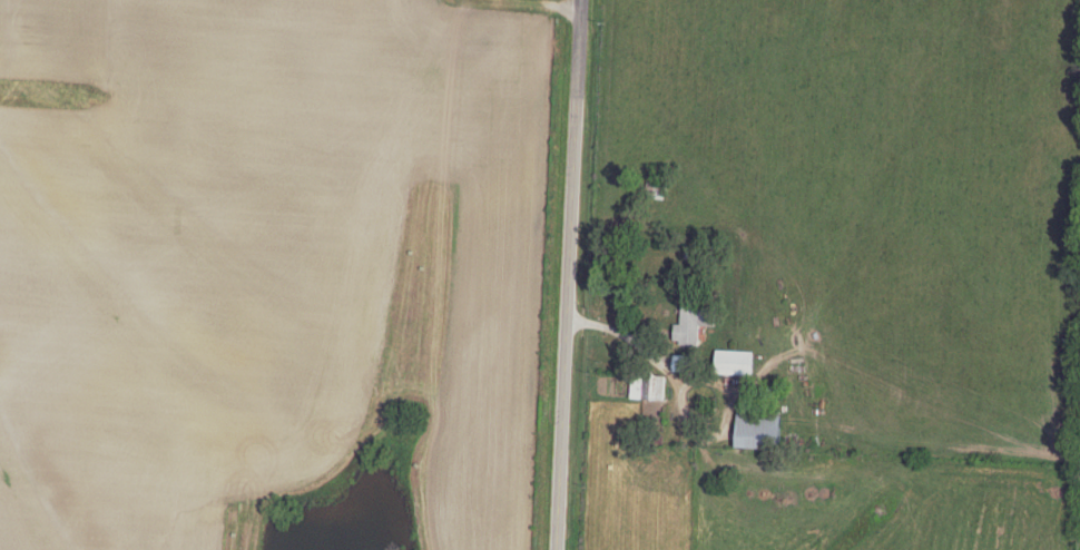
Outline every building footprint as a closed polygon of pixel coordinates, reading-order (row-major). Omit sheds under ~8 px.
[(715,305),(681,303),(680,325),(673,325),(673,340),(697,341),(698,322),(715,323),(715,305)] [(715,371),(752,372),(753,348),(716,347),(715,371)] [(672,368),(694,369),(694,352),(673,352),(672,368)] [(735,445),(779,446),(780,414),(736,413),(735,445)]
